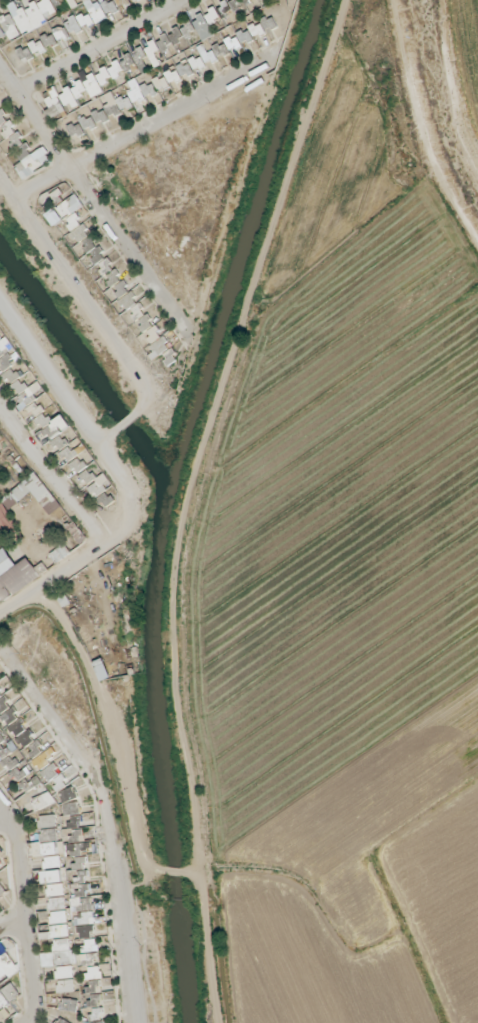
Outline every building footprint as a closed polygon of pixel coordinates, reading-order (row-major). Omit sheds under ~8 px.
[(76,10),(88,0),(67,0),(76,10)] [(83,208),(76,198),(65,206),(73,216),(83,208)] [(17,568),(3,551),(0,554),(0,582),(17,568)] [(110,680),(102,662),(95,666),(102,683),(110,680)] [(62,818),(40,819),(45,914),(38,914),(42,971),(57,970),(59,997),(72,996),(62,818)] [(76,1004),(62,1004),(62,1014),(76,1014),(76,1004)]
